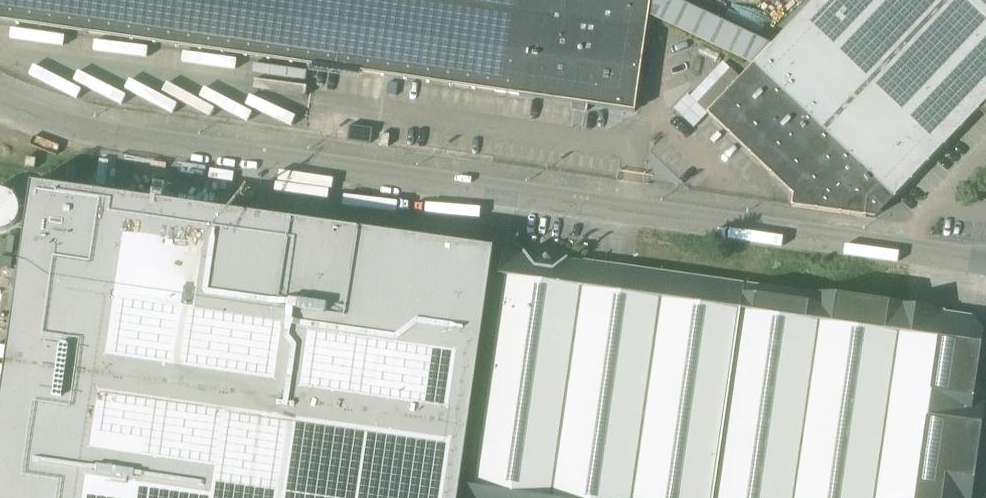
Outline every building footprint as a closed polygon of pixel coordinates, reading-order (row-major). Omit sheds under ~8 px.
[(917,175),(985,103),(985,0),(815,0),(772,46),(678,1),(678,0),(0,0),(0,22),(634,112),(648,15),(754,65),(707,114),(793,196),(792,207),(866,218),(869,200),(869,199),(868,199),(879,187),(903,161),(917,175)] [(697,104),(707,114),(740,79),(730,69),(697,104)] [(893,200),(917,175),(903,161),(879,187),(893,200)] [(65,178),(73,179),(74,179),(75,166),(67,164),(65,178)] [(100,194),(28,184),(0,384),(0,497),(457,497),(492,250),(100,194)] [(19,213),(19,211),(19,208),(17,203),(14,199),(10,195),(5,192),(0,192),(0,232),(5,231),(10,229),(14,225),(17,221),(18,219),(18,216),(19,213)] [(689,452),(718,456),(743,285),(583,263),(583,265),(568,263),(568,262),(567,261),(553,271),(535,269),(525,254),(523,255),(524,256),(509,254),(509,252),(508,252),(472,497),(682,497),(689,452)] [(682,497),(969,497),(983,401),(973,387),(981,332),(971,318),(743,285),(718,456),(689,452),(682,497)]
